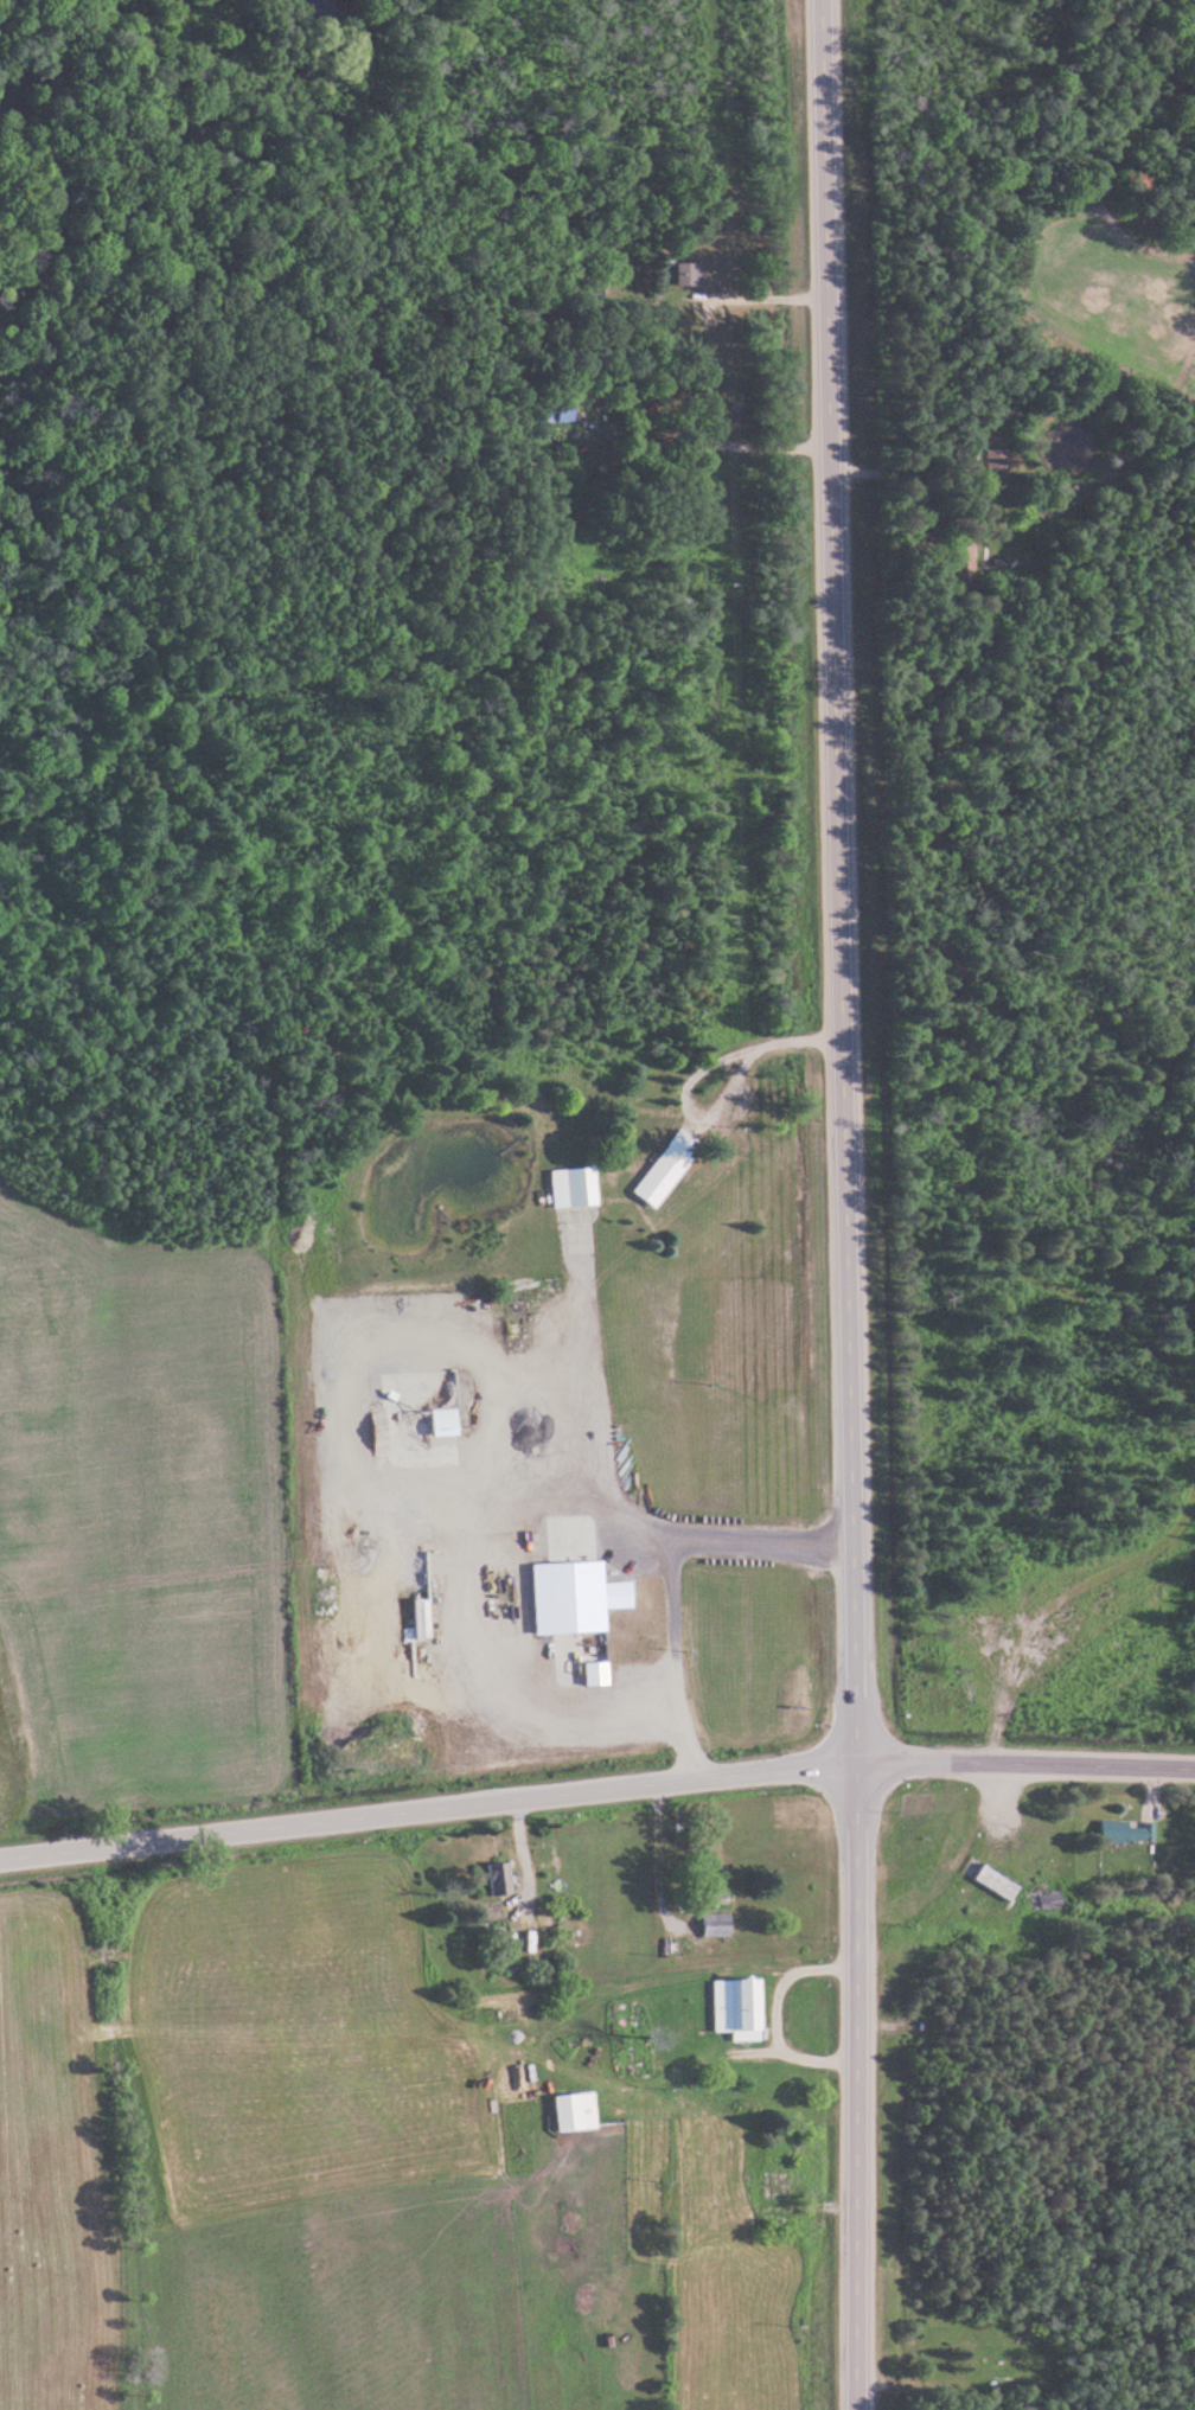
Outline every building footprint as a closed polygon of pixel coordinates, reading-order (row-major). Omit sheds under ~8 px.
[(701,265),(678,265),(678,287),(701,287),(701,265)] [(576,422),(576,397),(555,397),(555,422),(576,422)] [(1010,485),(1010,449),(988,449),(988,485),(1010,485)] [(958,574),(976,574),(976,544),(958,544),(958,574)] [(704,1145),(681,1128),(633,1193),(657,1209),(704,1145)] [(553,1168),(554,1207),(598,1205),(597,1167),(553,1168)] [(534,1635),(606,1633),(605,1610),(634,1608),(634,1581),(603,1582),(602,1561),(532,1564),(534,1635)] [(1155,1844),(1155,1823),(1102,1823),(1102,1844),(1155,1844)] [(488,1864),(491,1896),(513,1894),(511,1862),(488,1864)] [(733,1937),(733,1913),(703,1913),(703,1937),(733,1937)] [(504,1953),(513,1951),(509,1937),(500,1939),(504,1953)] [(762,1979),(715,1979),(716,2032),(733,2032),(733,2041),(762,2041),(762,1979)] [(558,2133),(599,2129),(596,2092),(554,2096),(558,2133)]
